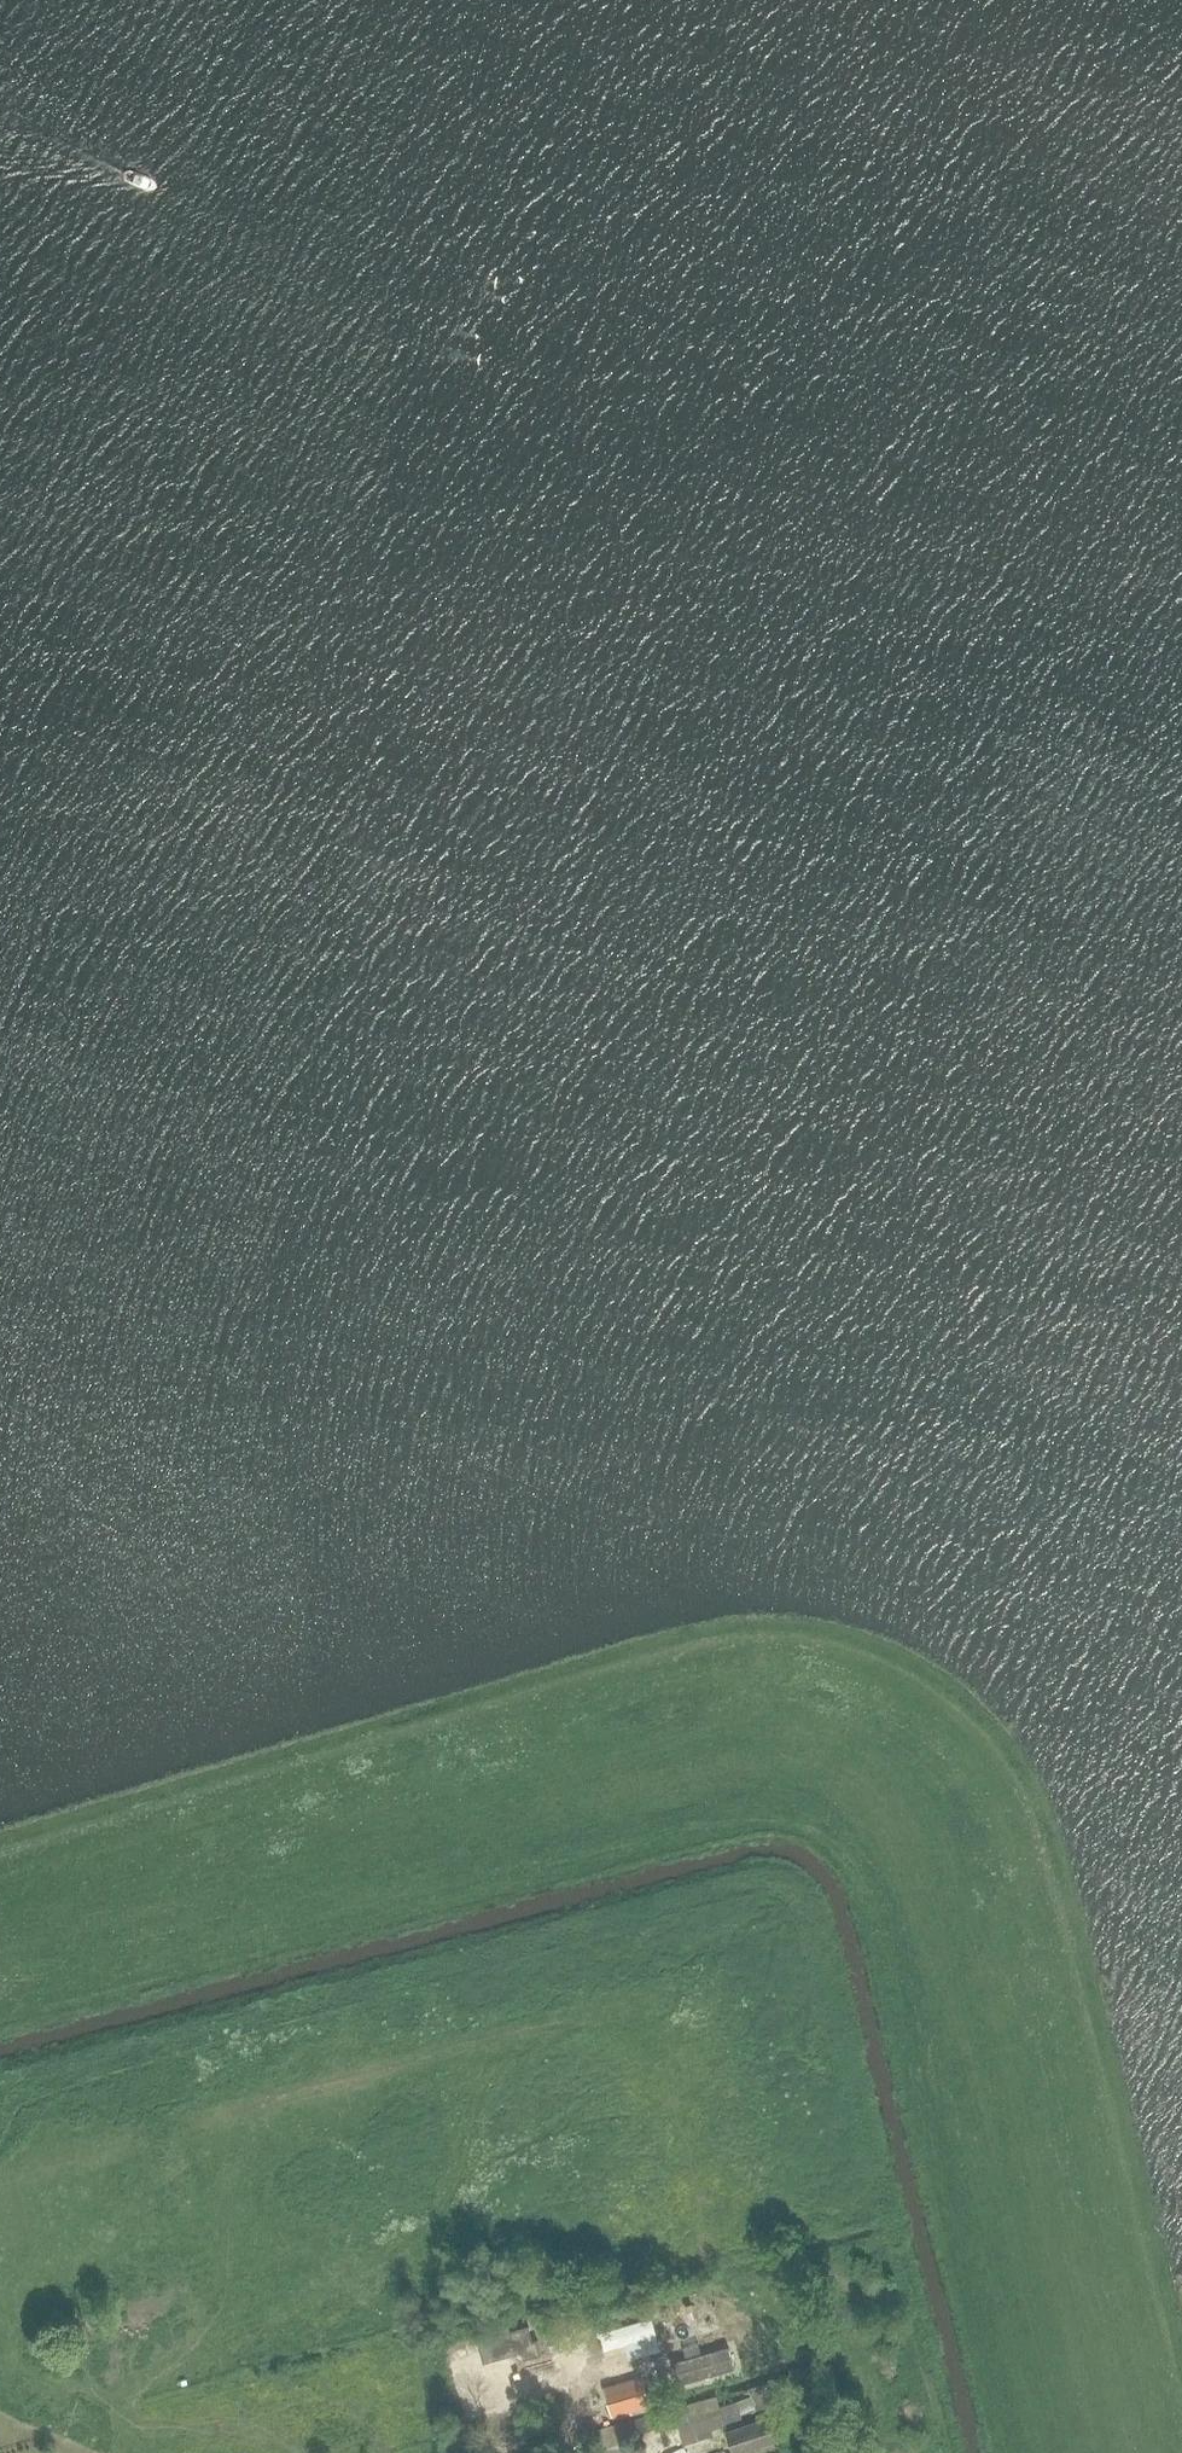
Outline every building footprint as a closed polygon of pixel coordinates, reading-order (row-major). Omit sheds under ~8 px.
[(524,2359),(545,2353),(540,2339),(534,2340),(530,2327),(511,2332),(510,2328),(494,2333),(494,2336),(478,2341),(484,2362),(485,2364),(522,2353),(524,2359)] [(548,2336),(550,2350),(595,2344),(592,2329),(548,2336)] [(729,2348),(671,2364),(677,2386),(735,2370),(729,2348)] [(511,2363),(524,2359),(522,2353),(485,2364),(484,2362),(457,2370),(470,2414),(521,2399),(511,2363)] [(643,2377),(604,2387),(613,2417),(651,2407),(643,2377)] [(640,2418),(649,2452),(671,2452),(703,2444),(702,2438),(720,2434),(710,2399),(640,2418)] [(726,2431),(733,2452),(740,2452),(777,2441),(769,2417),(726,2431)]
